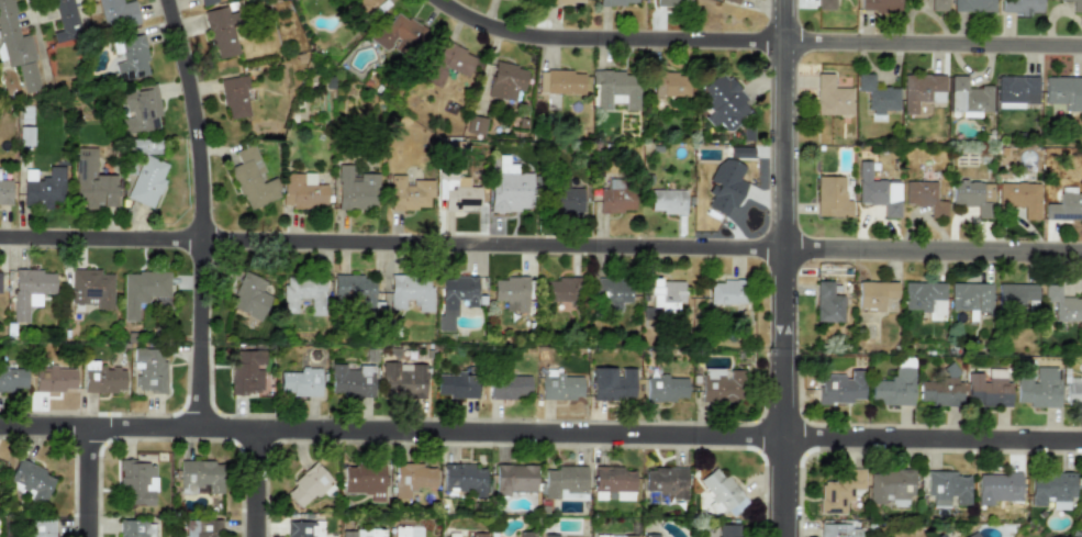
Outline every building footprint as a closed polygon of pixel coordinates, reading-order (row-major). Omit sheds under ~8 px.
[(27,34),(19,36),(10,0),(0,0),(0,44),(5,67),(18,65),(24,92),(41,89),(27,34)] [(60,31),(53,33),(56,43),(81,36),(71,0),(52,0),(60,31)] [(104,32),(138,23),(133,1),(122,3),(121,0),(97,0),(104,32)] [(380,0),(353,0),(365,13),(380,0)] [(833,9),(833,0),(816,0),(816,8),(833,9)] [(859,10),(899,12),(899,0),(859,0),(859,10)] [(946,11),(946,0),(929,0),(929,11),(946,11)] [(993,12),(993,0),(952,0),(952,12),(993,12)] [(1041,0),(1001,0),(1001,12),(1040,12),(1041,0)] [(1071,12),(1081,12),(1081,0),(1071,0),(1071,12)] [(214,59),(239,54),(231,12),(227,13),(225,5),(203,10),(214,59)] [(370,41),(386,51),(395,36),(411,47),(423,30),(393,9),(370,41)] [(149,74),(141,34),(113,41),(119,61),(113,63),(118,81),(149,74)] [(425,81),(439,87),(447,69),(466,77),(476,55),(442,42),(425,81)] [(522,90),(527,69),(493,61),(486,97),(512,102),(514,89),(522,90)] [(694,91),(711,111),(703,118),(712,127),(718,122),(726,132),(749,112),(740,101),(745,99),(721,69),(694,91)] [(537,70),(537,93),(582,94),(583,71),(537,70)] [(591,109),(610,109),(611,102),(624,103),(624,110),(637,110),(638,71),(592,71),(591,109)] [(677,71),(652,71),(652,97),(689,96),(688,75),(677,75),(677,71)] [(833,74),(816,72),(815,113),(850,115),(851,88),(833,88),(833,74)] [(873,74),(857,74),(857,91),(867,91),(867,109),(899,110),(899,88),(873,88),(873,74)] [(944,75),(904,74),(902,114),(916,114),(917,102),(944,102),(944,75)] [(226,120),(250,115),(244,75),(220,79),(226,120)] [(949,111),(959,111),(959,116),(980,118),(980,112),(991,112),(991,87),(966,87),(967,76),(949,76),(949,111)] [(1037,104),(1038,77),(996,76),(995,108),(1023,108),(1023,103),(1037,104)] [(1063,103),(1063,111),(1081,111),(1081,77),(1044,77),(1044,103),(1063,103)] [(159,115),(156,85),(120,89),(125,133),(157,128),(156,116),(159,115)] [(886,122),(886,111),(871,110),(871,122),(886,122)] [(466,133),(483,135),(484,118),(467,115),(466,133)] [(159,138),(127,139),(127,154),(159,153),(159,138)] [(246,210),(280,197),(272,178),(260,182),(257,175),(264,172),(253,144),(234,152),(238,164),(230,167),(246,210)] [(115,175),(96,175),(96,147),(75,147),(75,209),(94,209),(94,206),(115,205),(115,175)] [(152,209),(164,179),(160,178),(167,164),(143,154),(125,198),(152,209)] [(488,211),(531,212),(531,172),(516,172),(516,164),(506,164),(507,155),(497,155),(497,174),(489,174),(488,211)] [(745,183),(738,180),(745,167),(721,156),(709,181),(711,183),(706,192),(712,194),(705,206),(727,217),(745,183)] [(857,203),(882,204),(882,217),(899,217),(899,180),(870,180),(870,161),(858,160),(857,203)] [(377,174),(350,174),(350,164),(336,164),(336,209),(377,209),(377,174)] [(64,167),(47,166),(47,178),(35,178),(35,169),(23,169),(22,206),(51,206),(51,201),(64,201),(64,167)] [(325,184),(314,184),(313,172),(282,174),(282,204),(289,204),(289,209),(326,208),(325,184)] [(431,180),(406,180),(406,175),(389,175),(389,209),(431,209),(431,180)] [(815,215),(850,216),(850,198),(843,198),(844,177),(816,176),(815,215)] [(479,187),(467,186),(467,179),(437,178),(437,199),(443,199),(443,209),(479,210),(479,187)] [(0,179),(0,203),(10,203),(11,180),(0,179)] [(599,188),(599,212),(634,212),(633,188),(620,189),(620,179),(607,179),(607,188),(599,188)] [(936,181),(905,180),(904,205),(929,205),(929,217),(945,217),(946,201),(935,201),(936,181)] [(993,181),(951,181),(951,205),(977,205),(977,217),(992,219),(993,181)] [(1039,183),(999,182),(997,205),(1023,206),(1022,219),(1038,220),(1039,183)] [(1045,220),(1081,221),(1081,193),(1075,193),(1075,187),(1059,187),(1059,204),(1045,203),(1045,220)] [(582,212),(582,188),(550,188),(550,212),(582,212)] [(684,213),(684,190),(649,189),(649,212),(684,213)] [(112,273),(100,273),(100,269),(70,269),(70,305),(112,306),(112,273)] [(54,270),(13,270),(12,321),(27,322),(27,305),(41,305),(41,294),(54,294),(54,270)] [(123,321),(136,321),(136,302),(156,301),(156,306),(169,306),(168,271),(122,272),(123,321)] [(270,295),(260,291),(266,281),(244,271),(227,306),(258,321),(270,295)] [(373,276),(333,275),(332,300),(358,301),(358,313),(372,313),(373,276)] [(430,276),(389,275),(388,310),(403,311),(403,300),(415,300),(415,311),(430,312),(430,276)] [(281,312),(295,313),(295,298),(310,298),(309,315),(323,315),(323,276),(282,276),(281,312)] [(439,277),(438,331),(454,332),(454,305),(476,305),(476,278),(439,277)] [(629,302),(629,277),(594,278),(595,305),(606,304),(606,310),(620,310),(620,302),(629,302)] [(491,301),(503,301),(503,311),(526,312),(527,278),(492,278),(491,301)] [(580,278),(546,278),(546,302),(580,301),(580,278)] [(683,303),(683,280),(649,280),(648,310),(676,310),(676,303),(683,303)] [(744,280),(709,281),(710,304),(745,303),(744,280)] [(815,322),(843,322),(843,294),(832,294),(832,280),(814,281),(815,322)] [(857,310),(883,310),(883,298),(896,299),(897,282),(858,281),(857,310)] [(944,282),(903,282),(903,311),(927,311),(927,320),(942,320),(944,282)] [(990,312),(991,283),(949,282),(949,311),(990,312)] [(1036,283),(997,283),(997,309),(1022,307),(1022,300),(1036,300),(1036,283)] [(1042,284),(1044,302),(1053,302),(1053,322),(1081,321),(1081,297),(1059,298),(1059,284),(1042,284)] [(230,393),(261,393),(261,367),(264,367),(264,350),(235,350),(235,362),(230,362),(230,393)] [(82,392),(124,392),(124,368),(103,368),(103,361),(83,361),(82,392)] [(424,363),(381,362),(380,396),(423,398),(424,363)] [(372,395),(371,366),(355,366),(355,369),(344,369),(344,363),(330,363),(330,396),(372,395)] [(25,391),(25,368),(0,367),(0,390),(25,391)] [(33,391),(74,392),(75,368),(34,367),(33,391)] [(591,400),(634,400),(634,368),(617,368),(592,367),(591,400)] [(912,404),(913,367),(892,367),(892,380),(870,380),(869,403),(912,404)] [(1015,403),(1027,403),(1027,407),(1057,407),(1058,367),(1035,367),(1035,382),(1029,382),(1029,374),(1016,374),(1015,403)] [(320,395),(320,368),(299,368),(299,371),(279,372),(279,396),(320,395)] [(701,403),(743,402),(741,369),(701,369),(701,403)] [(862,399),(862,369),(849,369),(849,374),(818,374),(818,403),(851,404),(851,399),(862,399)] [(967,373),(967,406),(1008,406),(1010,381),(1004,381),(1004,369),(986,369),(986,381),(981,381),(982,373),(967,373)] [(581,399),(581,373),(542,372),(540,399),(581,399)] [(476,398),(476,373),(436,373),(435,396),(476,398)] [(528,374),(489,374),(488,399),(515,400),(515,395),(528,395),(528,374)] [(685,401),(685,377),(645,376),(645,400),(685,401)] [(1063,379),(1064,407),(1081,407),(1081,378),(1063,379)] [(918,379),(917,404),(960,405),(961,380),(918,379)] [(45,470),(19,458),(5,486),(43,503),(54,478),(44,473),(45,470)] [(222,494),(222,465),(213,463),(213,460),(179,460),(178,493),(222,494)] [(120,504),(154,505),(154,461),(121,461),(120,504)] [(283,491),(300,508),(331,480),(314,462),(283,491)] [(382,502),(383,465),(343,463),(342,493),(368,494),(368,502),(382,502)] [(442,490),(469,491),(469,497),(483,497),(484,465),(443,463),(442,490)] [(493,493),(535,494),(535,466),(494,463),(493,493)] [(434,465),(393,465),(393,497),(408,499),(408,488),(434,488),(434,465)] [(585,499),(584,466),(555,466),(555,469),(543,469),(544,499),(585,499)] [(593,500),(633,500),(634,470),(623,470),(623,467),(593,466),(593,500)] [(746,504),(717,466),(699,480),(712,497),(705,503),(714,516),(722,510),(728,517),(746,504)] [(685,500),(684,468),(644,468),(644,492),(669,492),(669,500),(685,500)] [(863,489),(862,468),(848,468),(848,480),(818,480),(818,513),(844,513),(844,501),(852,501),(852,489),(863,489)] [(906,506),(907,495),(912,495),(913,470),(869,469),(868,505),(906,506)] [(969,505),(968,476),(957,476),(957,471),(926,472),(926,497),(931,497),(931,506),(951,506),(969,505)] [(1073,473),(1030,472),(1030,506),(1045,506),(1045,496),(1050,496),(1050,508),(1068,510),(1068,497),(1073,497),(1073,473)] [(1019,501),(1019,473),(977,473),(977,506),(991,506),(991,501),(1019,501)] [(220,519),(185,518),(184,536),(220,536),(220,519)] [(30,519),(29,536),(52,536),(53,519),(30,519)] [(286,536),(320,536),(320,519),(286,521),(286,536)] [(153,521),(120,521),(120,536),(153,536),(153,521)] [(741,525),(714,524),(714,536),(741,536),(741,525)] [(818,524),(818,536),(860,536),(860,528),(850,528),(850,524),(818,524)] [(420,526),(392,526),(392,536),(420,536),(420,526)]
